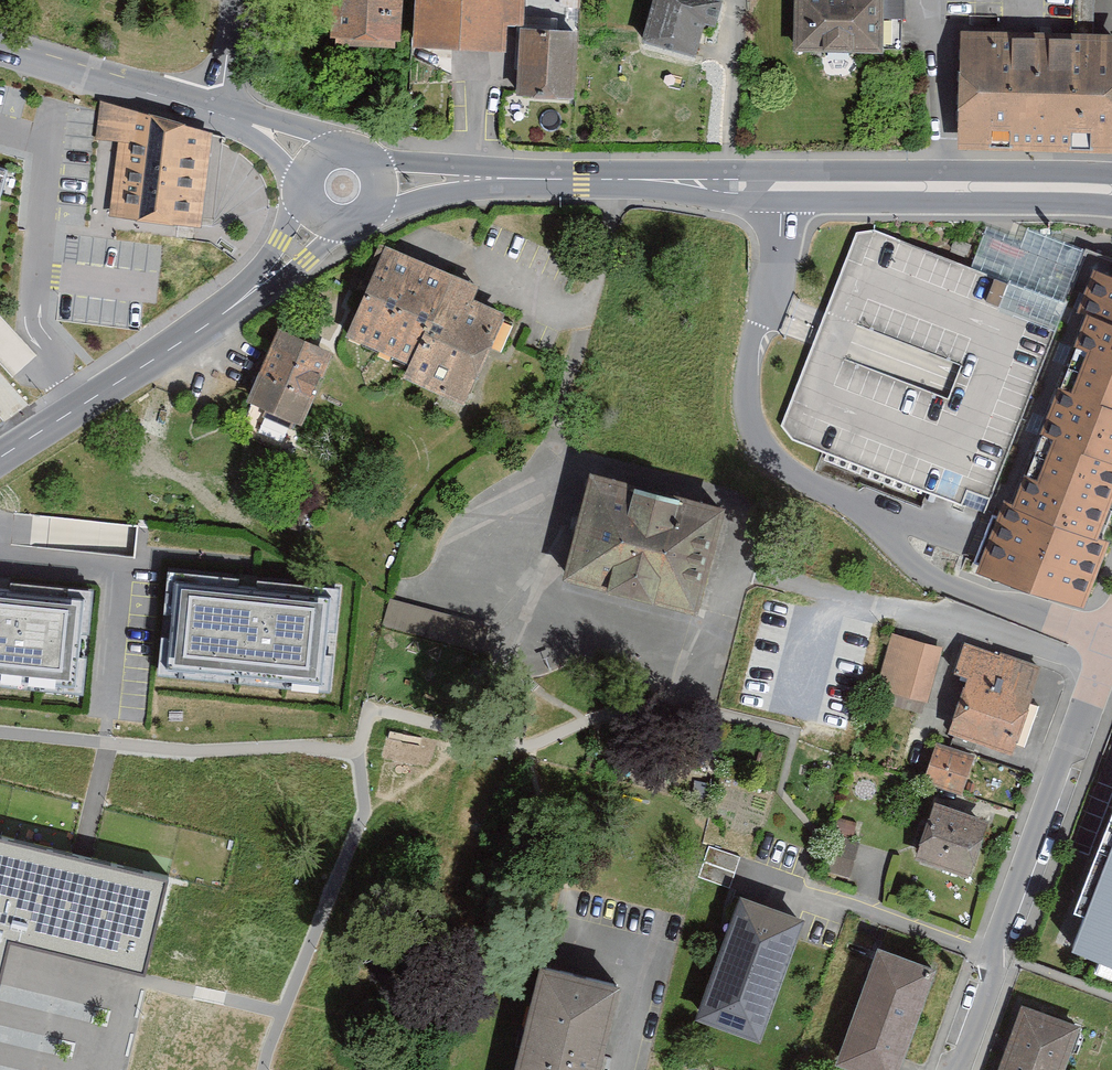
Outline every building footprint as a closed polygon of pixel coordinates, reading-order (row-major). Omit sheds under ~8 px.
[(396,0),(325,0),(323,47),(394,51),(396,0)] [(496,58),(497,22),(517,22),(518,0),(413,0),(411,54),(496,58)] [(630,48),(682,63),(692,27),(707,31),(715,1),(710,0),(644,0),(630,48)] [(789,57),(896,58),(896,36),(897,0),(790,0),(789,57)] [(508,106),(567,109),(570,38),(512,35),(508,106)] [(948,151),(1111,156),(1111,132),(1111,42),(1068,41),(952,37),(948,151)] [(212,138),(102,103),(99,142),(118,146),(110,218),(202,232),(212,138)] [(1020,248),(985,234),(972,265),(1065,301),(1084,253),(1026,231),(1020,248)] [(395,385),(459,412),(499,318),(463,303),(470,288),(376,249),(337,344),(401,371),(395,385)] [(1093,275),(1074,323),(1047,393),(1111,419),(1111,282),(1093,275)] [(1065,306),(1009,283),(999,307),(1055,330),(1065,306)] [(331,360),(269,332),(227,426),(289,454),(331,360)] [(1047,393),(1027,442),(1111,475),(1111,419),(1047,393)] [(1111,486),(1111,475),(1027,442),(1001,510),(995,507),(969,573),(975,575),(1077,615),(1103,550),(1089,544),(1111,486)] [(687,619),(714,512),(577,478),(551,586),(687,619)] [(260,576),(174,570),(165,673),(329,687),(338,583),(260,576)] [(86,690),(92,587),(0,578),(0,681),(86,690)] [(393,597),(387,617),(483,646),(489,624),(393,597)] [(937,651),(890,637),(875,689),(922,703),(937,651)] [(1006,756),(1036,667),(962,642),(951,676),(963,680),(945,736),(1006,756)] [(920,784),(956,797),(969,759),(933,746),(920,784)] [(1053,948),(1111,971),(1111,798),(1053,948)] [(909,862),(963,880),(982,825),(928,806),(909,862)] [(141,967),(164,876),(0,835),(0,932),(141,967)] [(827,836),(818,872),(848,880),(857,844),(827,836)] [(739,858),(707,847),(698,875),(729,886),(734,872),(739,858)] [(731,899),(689,1023),(754,1045),(790,938),(796,921),(731,899)] [(927,975),(869,954),(864,966),(828,1066),(838,1069),(892,1069),(927,975)] [(614,985),(535,968),(512,1069),(595,1069),(614,985)] [(1016,1010),(995,1069),(1055,1069),(1070,1029),(1016,1010)]
